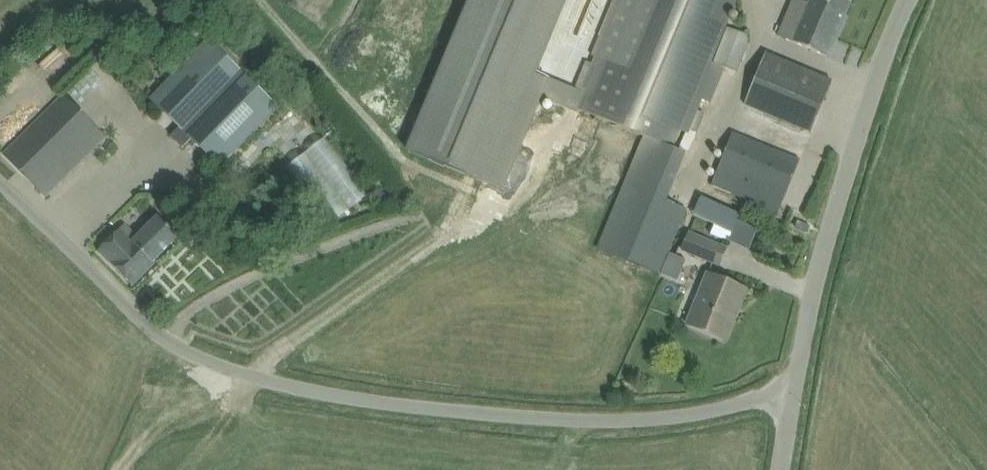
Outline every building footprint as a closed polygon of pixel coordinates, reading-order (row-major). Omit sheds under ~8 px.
[(584,93),(550,78),(583,0),(468,0),(406,150),(503,191),(542,98),(577,112),(578,108),(584,93)] [(733,0),(610,0),(588,54),(598,58),(584,93),(578,108),(674,148),(696,95),(694,94),(733,0)] [(810,4),(799,0),(793,0),(791,6),(778,36),(827,57),(851,0),(812,0),(810,4)] [(713,62),(736,71),(750,37),(727,27),(713,62)] [(170,136),(182,148),(190,140),(218,168),(279,107),(208,37),(148,98),(178,128),(170,136)] [(832,80),(813,73),(765,53),(744,104),(792,124),(811,132),(832,80)] [(3,155),(47,197),(108,138),(62,92),(17,140),(3,155)] [(799,160),(781,152),(732,132),(711,185),(778,212),(799,160)] [(335,232),(377,207),(339,143),(297,168),(335,232)] [(676,166),(637,150),(596,249),(659,275),(672,243),(686,209),(663,198),(676,166)] [(701,197),(695,210),(735,228),(739,220),(741,215),(701,197)] [(197,204),(191,211),(207,224),(212,217),(197,204)] [(132,286),(146,272),(156,263),(151,258),(175,234),(158,217),(136,238),(124,225),(97,252),(132,286)] [(726,248),(688,233),(682,250),(719,265),(726,248)] [(746,289),(708,273),(687,324),(723,339),(736,306),(739,308),(746,289)]
